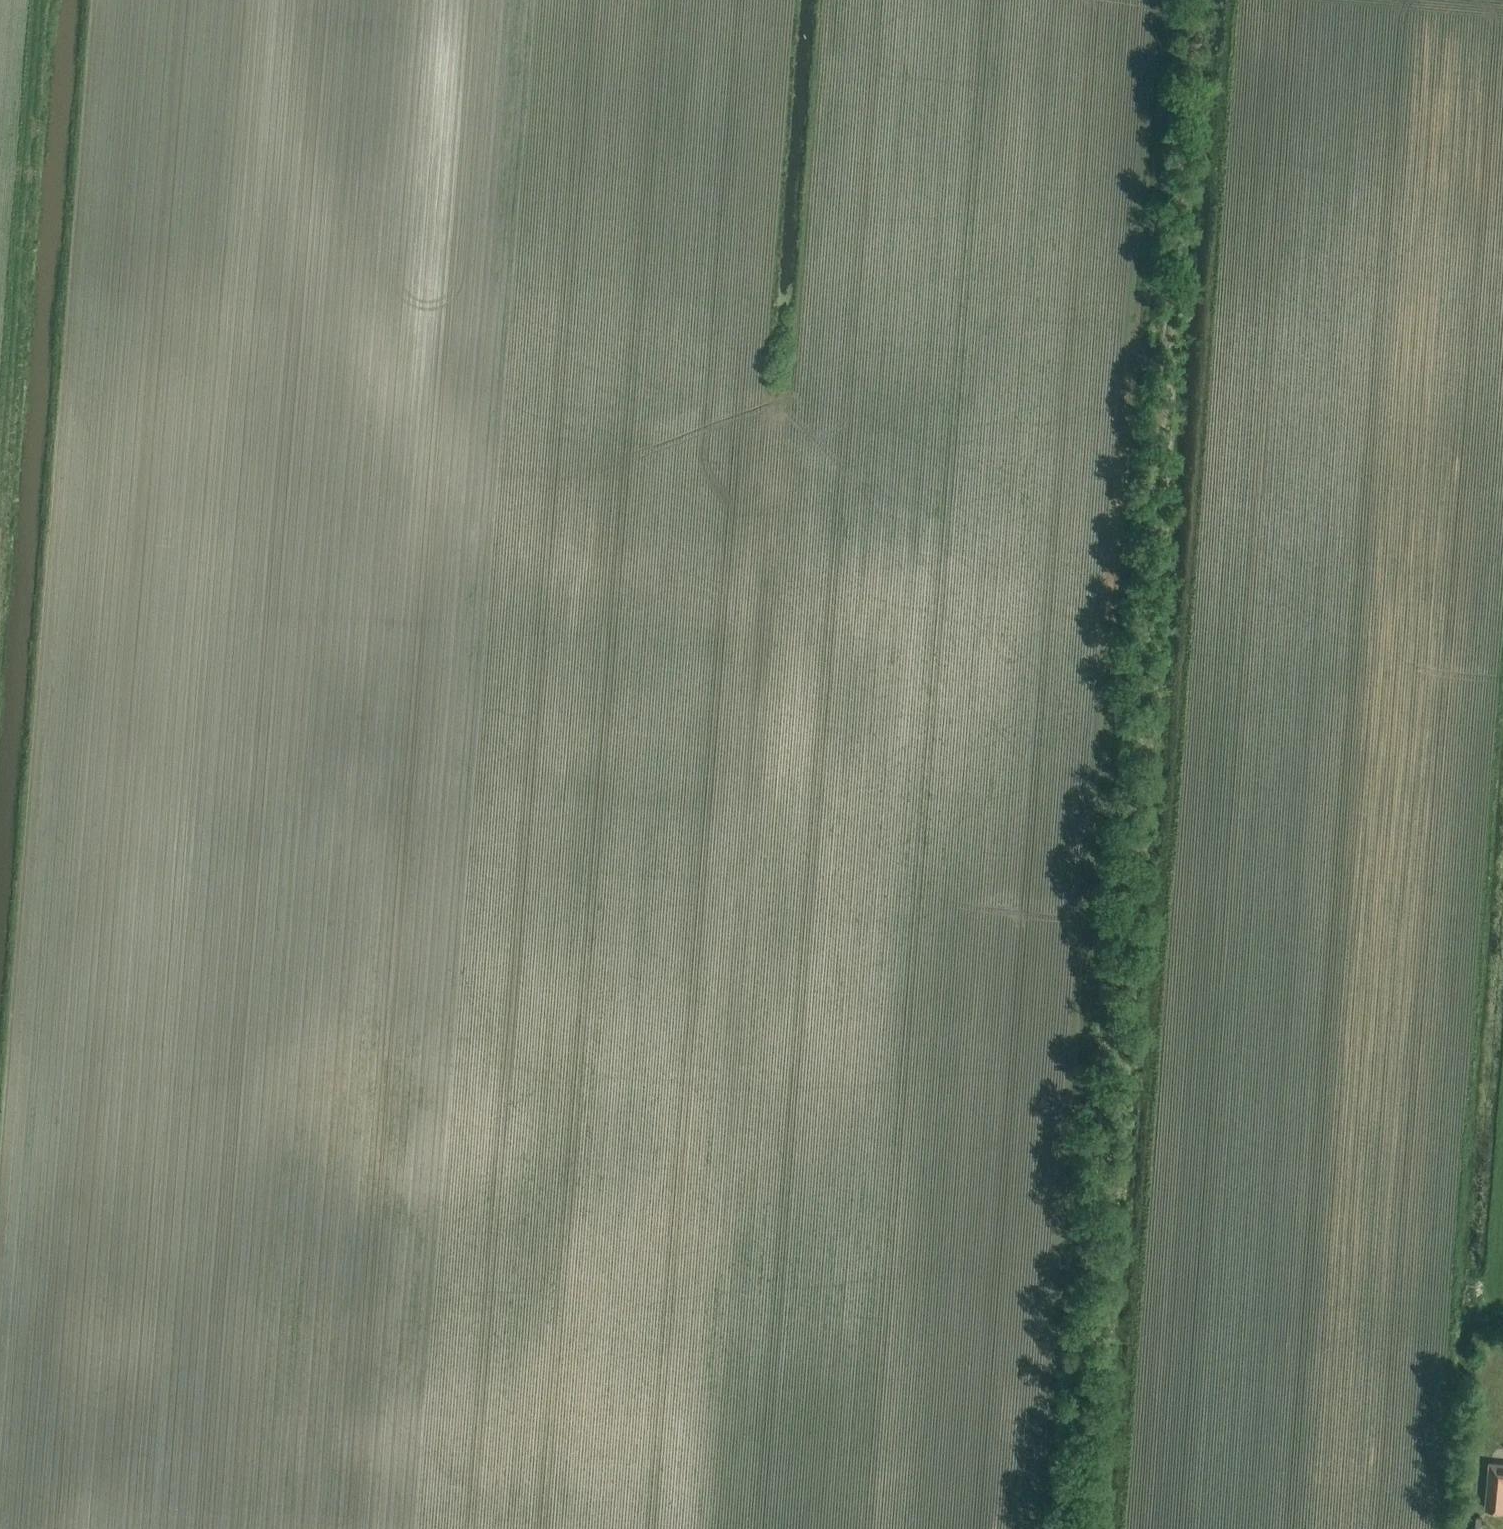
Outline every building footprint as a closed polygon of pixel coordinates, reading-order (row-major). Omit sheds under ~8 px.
[(1484,1510),(1502,1512),(1502,1463),(1489,1462),(1484,1510)]
